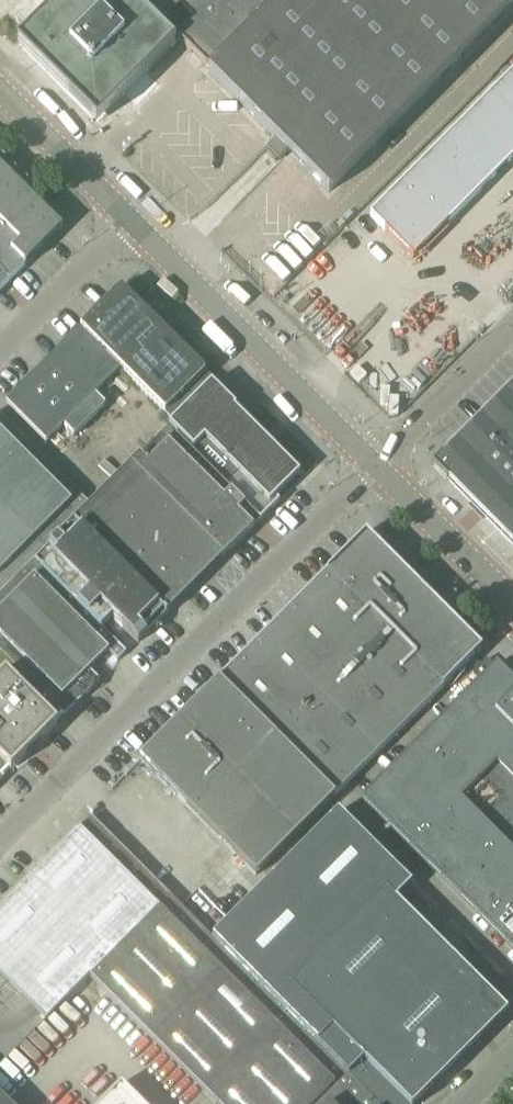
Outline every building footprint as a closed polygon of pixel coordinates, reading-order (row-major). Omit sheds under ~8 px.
[(17,45),(95,124),(127,93),(130,96),(146,80),(143,77),(174,45),(170,41),(173,37),(328,193),(359,162),(512,7),(512,0),(62,0),(17,45)] [(369,217),(384,231),(412,260),(448,224),(495,177),(512,159),(512,132),(483,103),(433,153),(369,217)] [(61,230),(35,204),(22,191),(0,169),(0,291),(61,230)] [(173,421),(213,381),(205,374),(204,374),(203,373),(204,372),(121,289),(120,290),(119,289),(80,329),(80,330),(79,330),(5,404),(45,444),(120,369),(173,421)] [(3,779),(1,776),(8,769),(10,771),(56,725),(54,723),(61,716),(63,718),(99,682),(88,671),(107,652),(116,662),(125,653),(100,629),(111,618),(137,644),(279,502),(275,498),(298,475),(268,445),(272,441),(213,381),(173,421),(166,428),(166,429),(89,506),(0,595),(0,776),(3,779)] [(474,503),(488,517),(486,519),(486,520),(487,520),(494,527),(493,527),(494,528),(495,528),(502,535),(501,535),(502,536),(503,536),(510,543),(509,543),(510,544),(510,543),(512,546),(512,386),(512,387),(505,395),(505,394),(504,395),(497,402),(496,403),(497,403),(490,410),(489,409),(488,410),(489,411),(481,418),(480,419),(473,426),(472,426),(473,427),(465,434),(464,434),(465,435),(457,442),(456,442),(457,443),(450,450),(449,449),(448,450),(449,451),(442,458),(441,457),(432,466),(447,482),(448,481),(455,488),(454,488),(455,489),(456,489),(463,496),(462,496),(463,497),(464,497),(469,502),(471,504),(470,504),(471,505),(471,504),(472,505),(474,503)] [(96,396),(64,428),(73,438),(105,406),(96,396)] [(89,506),(0,417),(0,595),(89,506)] [(365,534),(324,574),(442,690),(481,650),(403,573),(404,572),(403,570),(402,571),(365,534)] [(442,690),(324,574),(223,676),(139,760),(255,877),(442,690)] [(486,661),(471,676),(478,683),(479,684),(491,671),(496,675),(498,673),(494,670),(493,668),(486,661)] [(496,665),(493,668),(478,683),(360,801),(512,955),(512,683),(496,665)] [(211,939),(376,1103),(416,1103),(507,1013),(395,902),(411,886),(337,813),(211,939)] [(211,939),(169,897),(90,818),(0,908),(0,977),(45,1022),(88,978),(214,1103),(376,1103),(211,939)] [(121,1085),(101,1103),(140,1103),(121,1085)]
